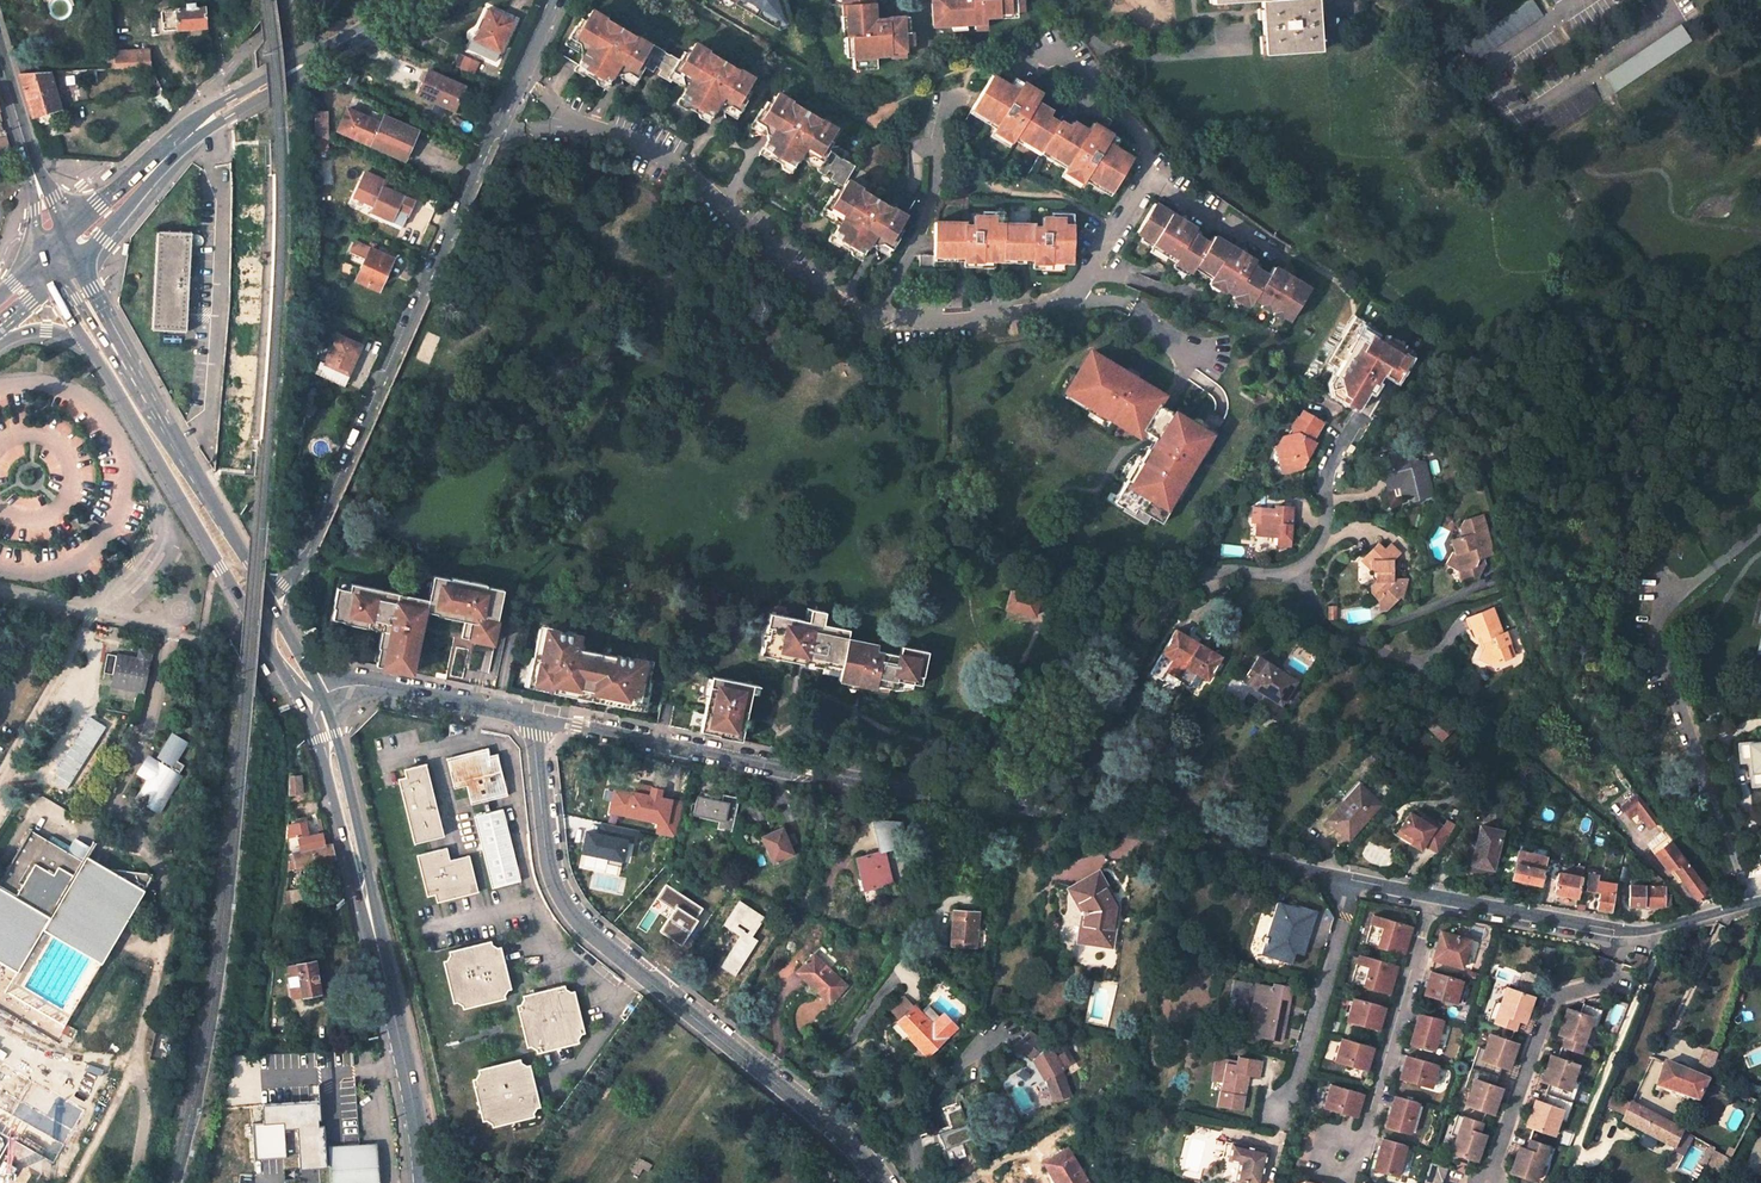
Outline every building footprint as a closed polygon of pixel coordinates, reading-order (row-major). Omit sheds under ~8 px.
[(330,0),(320,0),(320,13),(330,13),(330,0)] [(785,0),(735,0),(737,6),(773,27),(777,26),(779,31),(793,26),(785,0)] [(874,0),(843,0),(843,2),(843,16),(848,16),(849,37),(853,37),(854,57),(854,70),(878,69),(877,55),(891,55),(891,52),(905,51),(905,46),(914,46),(913,31),(909,31),(909,16),(903,17),(903,21),(888,22),(888,18),(875,19),(874,0)] [(986,23),(986,17),(1000,16),(1000,11),(1017,10),(1023,10),(1023,0),(935,0),(935,3),(932,3),(932,25),(952,25),(965,24),(975,24),(986,23)] [(1264,54),(1321,50),(1318,0),(1263,0),(1261,0),(1264,54)] [(1462,46),(1472,61),(1542,13),(1533,0),(1531,0),(1462,46)] [(207,31),(206,10),(197,10),(197,6),(188,7),(188,11),(165,12),(163,13),(162,15),(163,31),(165,33),(166,34),(207,31)] [(474,39),(469,49),(495,62),(506,41),(503,39),(512,20),(490,10),(481,30),(483,30),(478,41),(474,39)] [(613,72),(619,71),(619,70),(620,74),(627,72),(633,75),(640,64),(646,68),(654,65),(656,67),(661,69),(664,70),(665,79),(670,82),(672,80),(676,74),(680,76),(683,85),(684,87),(686,89),(681,96),(713,115),(716,109),(715,105),(721,104),(722,104),(723,107),(723,108),(730,106),(735,109),(742,98),(745,101),(751,91),(748,89),(751,82),(743,78),(737,73),(739,70),(709,51),(707,55),(699,50),(692,46),(687,53),(684,51),(679,59),(670,54),(670,55),(665,53),(666,52),(652,43),(649,47),(643,43),(635,39),(637,36),(607,18),(605,21),(596,16),(590,12),(586,20),(583,18),(577,27),(580,28),(574,39),(579,43),(581,51),(583,57),(580,62),(610,81),(613,76),(613,72)] [(596,16),(605,21),(607,18),(607,17),(599,12),(596,16)] [(854,57),(853,37),(849,37),(848,16),(843,16),(842,16),(842,28),(844,29),(844,37),(847,38),(847,57),(854,57)] [(574,39),(580,28),(577,27),(576,26),(565,45),(576,52),(581,51),(579,43),(574,39)] [(1682,26),(1605,78),(1615,92),(1692,41),(1682,26)] [(643,43),(645,39),(637,34),(637,36),(635,39),(643,43)] [(709,50),(702,45),(699,50),(707,55),(709,51),(709,50)] [(151,68),(150,53),(106,55),(107,70),(140,69),(151,68)] [(477,63),(463,57),(458,68),(472,74),(477,63)] [(610,81),(580,62),(575,70),(583,76),(587,75),(591,77),(596,80),(597,83),(606,89),(610,81)] [(19,74),(30,74),(27,63),(16,63),(19,74)] [(151,68),(140,69),(145,79),(156,78),(151,68)] [(737,73),(743,78),(746,73),(740,69),(739,70),(737,73)] [(430,70),(419,94),(454,110),(465,86),(430,70)] [(629,82),(633,75),(627,72),(620,74),(621,76),(629,82)] [(32,119),(49,114),(51,122),(63,119),(50,73),(30,74),(19,74),(32,119)] [(672,80),(680,85),(683,85),(680,76),(676,74),(672,80)] [(1028,98),(1019,92),(1011,87),(993,76),(973,109),(997,125),(995,129),(993,132),(1012,144),(1014,139),(1016,136),(1031,146),(1034,141),(1044,147),(1045,148),(1046,145),(1059,123),(1050,117),(1052,113),(1042,106),(1037,103),(1041,96),(1033,91),(1028,98)] [(1024,85),(1016,79),(1011,87),(1019,92),(1024,85)] [(1019,92),(1028,98),(1033,91),(1024,85),(1019,92)] [(1592,87),(1536,125),(1546,139),(1602,101),(1592,87)] [(798,159),(805,157),(812,155),(817,158),(815,162),(817,171),(825,169),(828,171),(832,174),(834,175),(836,183),(841,186),(839,189),(836,188),(831,197),(834,199),(827,210),(834,214),(835,220),(837,228),(834,233),(863,252),(866,247),(865,243),(871,241),(872,245),(873,244),(880,242),(887,247),(894,235),(896,237),(902,228),(899,226),(902,220),(896,215),(889,210),(890,208),(861,188),(860,188),(858,191),(851,186),(845,183),(854,165),(841,157),(841,159),(837,156),(837,155),(828,150),(833,142),(830,139),(834,133),(827,128),(819,124),(821,120),(791,101),(789,104),(782,100),(775,95),(771,103),(768,101),(762,110),(765,112),(759,123),(765,127),(767,133),(770,132),(772,138),(769,139),(765,146),(794,165),(798,159)] [(692,111),(699,115),(698,117),(708,123),(712,117),(712,116),(713,115),(681,96),(680,98),(679,97),(675,103),(686,109),(687,108),(692,111)] [(782,100),(789,104),(791,101),(791,100),(785,96),(782,100)] [(724,112),(736,118),(745,101),(742,98),(735,109),(730,106),(723,108),(724,112)] [(761,109),(750,126),(762,134),(767,133),(765,127),(759,123),(765,112),(762,110),(761,109)] [(997,125),(973,109),(970,113),(995,129),(997,125)] [(349,110),(339,130),(371,146),(404,160),(418,130),(385,116),(381,125),(349,110)] [(317,137),(327,141),(327,115),(315,116),(317,137)] [(829,124),(822,120),(821,120),(819,124),(827,128),(829,124)] [(1108,143),(1100,139),(1104,131),(1094,124),(1089,132),(1073,123),(1070,128),(1060,122),(1059,123),(1046,145),(1056,151),(1053,156),(1068,165),(1066,169),(1064,173),(1082,184),(1082,183),(1086,177),(1112,193),(1132,159),(1120,151),(1115,148),(1108,143)] [(1108,143),(1112,136),(1104,131),(1100,139),(1108,143)] [(991,136),(1009,148),(1012,144),(993,132),(991,136)] [(1056,151),(1046,145),(1045,148),(1044,147),(1034,141),(1031,146),(1016,136),(1014,139),(1039,155),(1040,153),(1066,169),(1068,165),(1053,156),(1056,151)] [(1119,140),(1112,136),(1108,143),(1115,148),(1119,140)] [(317,137),(317,149),(326,153),(327,141),(317,137)] [(0,144),(0,147),(2,155),(12,155),(8,142),(0,144)] [(775,161),(780,165),(781,167),(791,173),(794,168),(793,167),(794,165),(765,146),(763,148),(762,147),(759,153),(769,159),(771,159),(775,161)] [(805,160),(813,165),(815,162),(817,158),(812,155),(805,157),(805,160)] [(372,212),(392,221),(402,226),(414,201),(389,190),(391,184),(366,173),(354,198),(374,207),(372,212)] [(1062,176),(1080,188),(1082,184),(1064,173),(1062,176)] [(1112,193),(1086,177),(1082,183),(1109,199),(1112,193)] [(851,186),(858,191),(860,188),(861,188),(853,183),(851,186)] [(827,210),(834,199),(831,197),(830,196),(819,214),(830,221),(835,220),(834,214),(827,210)] [(351,200),(349,207),(365,212),(367,205),(351,200)] [(1197,230),(1188,225),(1187,219),(1181,220),(1179,214),(1170,215),(1166,212),(1155,205),(1137,234),(1153,244),(1150,249),(1152,250),(1167,260),(1175,265),(1189,274),(1191,275),(1195,270),(1197,266),(1210,246),(1203,242),(1193,236),(1197,230)] [(898,212),(891,207),(890,208),(889,210),(896,215),(898,212)] [(372,212),(371,211),(369,216),(390,225),(392,221),(372,212)] [(995,216),(995,224),(1003,224),(1003,213),(983,213),(983,216),(995,216)] [(1064,220),(1064,226),(1073,227),(1073,215),(1051,215),(1052,220),(1064,220)] [(963,262),(981,262),(981,261),(991,261),(994,261),(1003,261),(1003,260),(1003,224),(995,224),(995,216),(983,216),(974,216),(974,226),(965,226),(966,222),(934,222),(934,256),(955,256),(959,256),(964,256),(963,262)] [(1033,265),(1051,265),(1051,263),(1063,263),(1073,263),(1073,227),(1064,226),(1064,220),(1052,220),(1043,220),(1043,227),(1034,227),(1034,224),(1003,224),(1003,260),(1025,260),(1029,260),(1033,260),(1033,265)] [(1203,242),(1201,233),(1197,230),(1193,236),(1203,242)] [(185,333),(192,234),(158,232),(151,331),(185,333)] [(863,252),(834,233),(833,235),(831,234),(827,240),(836,245),(839,245),(843,248),(849,251),(849,254),(859,260),(863,254),(862,254),(863,252)] [(880,242),(873,244),(872,245),(873,248),(886,256),(897,238),(896,237),(894,235),(887,247),(880,242)] [(1212,282),(1226,291),(1235,296),(1249,305),(1251,307),(1252,307),(1255,302),(1269,277),(1261,273),(1251,267),(1254,262),(1246,257),(1245,251),(1239,252),(1238,246),(1231,248),(1224,244),(1214,238),(1210,246),(1197,266),(1213,276),(1211,280),(1210,281),(1212,282)] [(356,280),(380,290),(394,259),(370,249),(369,251),(354,244),(346,262),(361,269),(356,280)] [(1149,253),(1165,263),(1167,260),(1152,250),(1149,253)] [(934,256),(919,256),(919,268),(934,268),(934,262),(934,256)] [(1251,267),(1261,273),(1259,265),(1254,262),(1251,267)] [(1173,268),(1187,277),(1189,274),(1175,265),(1173,268)] [(1213,276),(1197,266),(1195,270),(1211,280),(1213,276)] [(1269,277),(1255,302),(1262,306),(1270,311),(1274,313),(1283,319),(1290,323),(1309,291),(1301,286),(1294,282),(1293,275),(1288,276),(1287,271),(1280,272),(1274,268),(1269,277)] [(1209,286),(1223,295),(1226,291),(1212,282),(1209,286)] [(1233,300),(1247,309),(1249,305),(1235,296),(1233,300)] [(1270,311),(1262,306),(1260,309),(1268,315),(1270,311)] [(1272,317),(1280,322),(1283,319),(1274,313),(1272,317)] [(1377,379),(1381,372),(1393,379),(1398,382),(1413,357),(1402,350),(1391,344),(1389,347),(1382,343),(1376,340),(1381,332),(1356,317),(1328,363),(1339,370),(1330,385),(1334,396),(1353,407),(1357,410),(1369,391),(1372,393),(1377,385),(1374,383),(1377,379)] [(320,362),(316,371),(345,385),(350,374),(349,374),(361,346),(338,336),(326,365),(320,362)] [(1382,343),(1389,347),(1391,344),(1402,350),(1404,347),(1386,336),(1382,343)] [(1187,483),(1205,453),(1201,450),(1209,438),(1213,440),(1219,430),(1198,417),(1195,420),(1175,408),(1172,412),(1158,403),(1161,400),(1145,390),(1147,386),(1149,383),(1140,378),(1136,384),(1131,381),(1133,378),(1115,366),(1091,352),(1077,375),(1080,377),(1070,393),(1108,416),(1121,424),(1124,418),(1138,426),(1154,436),(1150,442),(1133,469),(1139,473),(1133,483),(1127,479),(1113,502),(1122,508),(1133,514),(1136,509),(1149,516),(1161,524),(1176,500),(1172,498),(1179,487),(1183,489),(1187,483)] [(1393,379),(1381,372),(1377,379),(1389,387),(1393,379)] [(1077,375),(1074,374),(1061,395),(1105,422),(1108,416),(1070,393),(1080,377),(1077,375)] [(1163,396),(1147,386),(1145,390),(1161,400),(1163,396)] [(1301,467),(1315,443),(1312,441),(1322,422),(1303,411),(1299,417),(1297,416),(1292,426),(1293,432),(1282,435),(1276,446),(1280,465),(1292,462),(1301,467)] [(1154,436),(1138,426),(1135,432),(1150,442),(1154,436)] [(1213,440),(1209,438),(1201,450),(1205,453),(1207,454),(1214,441),(1213,440)] [(1433,496),(1425,465),(1408,455),(1381,461),(1378,466),(1382,478),(1387,481),(1388,490),(1401,487),(1405,489),(1407,496),(1415,493),(1419,493),(1421,499),(1433,496)] [(1282,471),(1301,467),(1292,462),(1280,465),(1282,471)] [(1139,473),(1133,469),(1127,479),(1133,483),(1139,473)] [(1178,501),(1188,484),(1187,483),(1183,489),(1179,487),(1172,498),(1176,500),(1178,501)] [(1271,532),(1281,532),(1280,535),(1280,544),(1292,544),(1294,505),(1276,504),(1276,507),(1272,507),(1263,506),(1262,521),(1259,521),(1259,531),(1259,534),(1271,534),(1271,532)] [(1149,516),(1136,509),(1133,514),(1122,508),(1121,510),(1144,524),(1149,516)] [(1494,554),(1483,515),(1466,521),(1462,528),(1464,537),(1453,540),(1456,551),(1453,552),(1449,560),(1451,566),(1458,570),(1464,569),(1467,580),(1480,575),(1483,570),(1480,558),(1494,554)] [(1372,562),(1372,572),(1376,571),(1375,581),(1371,585),(1371,593),(1379,600),(1379,613),(1385,612),(1399,597),(1401,599),(1407,580),(1392,581),(1393,562),(1400,554),(1390,545),(1384,551),(1377,544),(1366,555),(1372,562)] [(1361,560),(1372,572),(1372,562),(1366,555),(1361,560)] [(1458,570),(1461,581),(1467,580),(1464,569),(1458,570)] [(373,654),(371,664),(407,672),(411,655),(413,655),(418,630),(415,629),(417,615),(414,615),(415,610),(422,611),(433,613),(434,610),(440,611),(439,616),(452,619),(460,579),(447,577),(447,578),(429,574),(427,586),(430,587),(429,593),(426,592),(424,599),(346,583),(344,590),(332,587),(329,601),(331,601),(327,619),(339,621),(339,618),(345,619),(344,624),(363,628),(364,623),(369,624),(369,626),(377,627),(377,631),(373,648),(377,648),(375,654),(373,654)] [(452,619),(459,621),(456,633),(476,636),(476,640),(487,642),(494,606),(491,605),(492,600),(495,600),(497,589),(480,585),(480,583),(460,579),(452,619)] [(1039,598),(1011,590),(1006,608),(1035,616),(1039,598)] [(585,610),(575,608),(572,623),(581,625),(585,610)] [(808,666),(820,667),(821,661),(833,663),(833,665),(840,667),(838,683),(847,684),(847,682),(856,683),(856,687),(874,690),(875,684),(885,686),(884,689),(893,690),(894,679),(921,683),(927,649),(896,643),(895,652),(871,648),(872,644),(842,638),(843,628),(817,624),(819,611),(805,609),(803,622),(764,615),(762,628),(766,629),(764,643),(760,643),(757,658),(802,665),(803,662),(808,663),(808,666)] [(1493,609),(1467,617),(1474,637),(1480,635),(1485,647),(1479,659),(1491,664),(1510,658),(1505,644),(1510,643),(1506,632),(1502,633),(1493,609)] [(318,630),(308,612),(297,617),(307,636),(318,630)] [(1223,657),(1190,637),(1176,628),(1155,662),(1161,666),(1167,669),(1190,684),(1197,672),(1209,679),(1223,657)] [(573,637),(539,630),(527,689),(553,694),(557,695),(557,693),(568,696),(569,691),(605,699),(603,705),(608,706),(618,659),(570,649),(573,637)] [(1515,656),(1510,643),(1505,644),(1510,658),(1515,656)] [(203,654),(194,652),(191,667),(200,668),(203,654)] [(1295,681),(1257,657),(1243,680),(1281,704),(1295,681)] [(649,683),(652,666),(618,659),(608,706),(622,709),(642,713),(647,693),(643,692),(645,683),(649,683)] [(1150,670),(1161,678),(1167,669),(1161,666),(1155,662),(1150,670)] [(742,740),(753,684),(711,676),(701,730),(712,732),(721,734),(721,730),(728,731),(727,737),(742,740)] [(1424,723),(1442,740),(1453,729),(1435,712),(1424,723)] [(1739,744),(1741,759),(1750,758),(1752,785),(1760,784),(1760,742),(1739,744)] [(487,749),(446,759),(454,788),(466,785),(471,805),(507,796),(497,755),(489,757),(487,749)] [(444,836),(425,764),(405,769),(407,777),(399,779),(415,844),(444,836)] [(301,776),(290,777),(289,794),(302,793),(301,776)] [(1379,804),(1359,785),(1328,820),(1348,838),(1379,804)] [(615,787),(609,812),(658,823),(656,833),(675,837),(683,802),(660,797),(662,790),(651,787),(650,795),(615,787)] [(718,830),(732,833),(732,831),(739,798),(724,795),(722,800),(716,799),(715,797),(705,792),(703,796),(697,795),(692,815),(719,820),(718,830)] [(1637,794),(1621,807),(1628,815),(1635,810),(1643,820),(1645,818),(1652,827),(1658,822),(1637,794)] [(520,881),(502,809),(474,816),(492,888),(520,881)] [(1432,827),(1409,813),(1397,832),(1412,842),(1410,845),(1419,851),(1422,846),(1434,852),(1446,831),(1435,824),(1432,827)] [(308,836),(305,821),(287,825),(286,838),(298,835),(300,847),(301,851),(324,845),(322,833),(308,836)] [(607,864),(621,867),(622,862),(627,841),(636,842),(638,831),(603,823),(601,834),(587,832),(582,852),(608,858),(608,859),(607,864)] [(906,879),(897,848),(907,845),(902,823),(880,828),(885,850),(859,857),(864,877),(861,878),(864,890),(882,886),(906,879)] [(1501,831),(1480,826),(1476,842),(1471,864),(1492,869),(1501,831)] [(782,828),(762,836),(773,863),(793,854),(782,828)] [(1436,853),(1449,833),(1446,831),(1434,852),(1436,853)] [(1665,834),(1649,847),(1655,854),(1671,842),(1669,839),(1665,834)] [(1705,888),(1676,849),(1673,844),(1671,842),(1655,854),(1666,869),(1671,865),(1696,899),(1703,893),(1701,890),(1705,888)] [(289,853),(287,869),(334,859),(331,844),(324,845),(301,851),(293,852),(289,853)] [(1544,851),(1521,846),(1520,851),(1509,849),(1502,875),(1535,883),(1540,884),(1544,864),(1546,857),(1543,856),(1544,851)] [(446,848),(417,855),(427,895),(436,894),(438,900),(478,891),(469,856),(450,860),(446,848)] [(335,863),(325,866),(327,873),(337,870),(335,863)] [(1540,884),(1535,883),(1531,902),(1539,904),(1542,891),(1548,865),(1544,864),(1540,884)] [(1581,877),(1558,873),(1554,892),(1577,897),(1581,877)] [(1598,874),(1590,873),(1587,890),(1599,892),(1613,894),(1615,882),(1597,879),(1598,874)] [(1097,874),(1071,889),(1084,914),(1080,940),(1110,944),(1116,906),(1097,874)] [(705,908),(665,884),(656,898),(674,909),(659,933),(681,946),(705,908)] [(1664,886),(1629,885),(1629,906),(1669,906),(1669,892),(1664,892),(1664,886)] [(884,892),(882,886),(864,890),(867,905),(876,903),(877,899),(878,897),(882,893),(884,892)] [(299,895),(298,889),(285,891),(283,904),(300,901),(299,895)] [(1550,892),(1542,891),(1539,904),(1547,905),(1550,892)] [(1613,894),(1599,892),(1596,908),(1610,911),(1613,894)] [(765,918),(739,901),(723,925),(740,936),(720,967),(734,976),(758,940),(753,937),(765,918)] [(1299,909),(1277,902),(1262,953),(1291,962),(1294,951),(1303,953),(1316,911),(1300,906),(1299,909)] [(979,912),(953,909),(950,945),(979,947),(980,929),(977,929),(979,912)] [(1412,925),(1373,914),(1371,925),(1381,927),(1376,947),(1404,955),(1412,925)] [(1381,927),(1371,925),(1365,944),(1376,947),(1381,927)] [(1470,940),(1440,931),(1432,959),(1462,968),(1470,940)] [(490,941),(449,952),(450,955),(446,961),(444,961),(454,1002),(457,1001),(463,1005),(464,1007),(504,997),(503,994),(506,989),(510,988),(500,948),(497,948),(491,945),(490,941)] [(821,946),(813,954),(796,971),(830,1003),(846,985),(831,971),(839,962),(821,946)] [(1397,965),(1358,954),(1356,963),(1367,966),(1361,986),(1389,994),(1397,965)] [(1643,970),(1647,959),(1635,956),(1632,967),(1643,970)] [(314,961),(296,964),(296,965),(299,979),(302,996),(320,993),(318,981),(317,974),(314,961)] [(1367,966),(1356,963),(1350,983),(1361,986),(1367,966)] [(1462,981),(1430,971),(1424,993),(1456,1002),(1462,981)] [(290,981),(292,997),(302,996),(299,979),(294,980),(290,981)] [(1273,987),(1257,984),(1247,1033),(1282,1040),(1287,1013),(1285,1012),(1289,987),(1274,984),(1273,987)] [(562,987),(523,997),(523,999),(518,1006),(516,1006),(526,1047),(529,1046),(536,1050),(536,1052),(575,1043),(575,1041),(580,1034),(582,1034),(573,993),(570,994),(563,990),(562,987)] [(1534,997),(1505,987),(1500,1001),(1497,1011),(1491,1009),(1487,1020),(1516,1030),(1519,1021),(1525,1023),(1534,997)] [(956,1027),(931,1003),(924,1012),(905,994),(883,1016),(893,1026),(886,1032),(901,1046),(908,1038),(914,1044),(916,1043),(929,1056),(956,1027)] [(1385,1007),(1353,997),(1346,1021),(1378,1030),(1385,1007)] [(1497,1011),(1500,1001),(1494,999),(1491,1009),(1497,1011)] [(1602,1010),(1584,1004),(1581,1012),(1567,1007),(1557,1034),(1564,1036),(1561,1045),(1580,1052),(1589,1027),(1595,1029),(1602,1010)] [(1443,1021),(1418,1014),(1410,1043),(1434,1050),(1443,1021)] [(1051,1048),(1030,1031),(1015,1043),(1013,1046),(1021,1052),(1023,1051),(1033,1059),(1044,1079),(1046,1078),(1055,1102),(1071,1096),(1070,1094),(1073,1093),(1071,1086),(1068,1087),(1061,1069),(1070,1064),(1063,1052),(1056,1057),(1051,1048)] [(1518,1042),(1489,1033),(1484,1048),(1481,1058),(1475,1055),(1471,1066),(1498,1076),(1501,1067),(1508,1070),(1518,1042)] [(1373,1047),(1341,1037),(1334,1061),(1366,1070),(1373,1047)] [(1481,1058),(1484,1048),(1478,1046),(1475,1055),(1481,1058)] [(0,1053),(0,1166),(14,1144),(56,1165),(87,1109),(0,1053)] [(1227,1058),(1217,1057),(1213,1077),(1224,1079),(1222,1091),(1221,1091),(1218,1106),(1241,1110),(1248,1075),(1258,1077),(1261,1060),(1227,1054),(1227,1058)] [(1579,1064),(1550,1054),(1541,1081),(1548,1083),(1546,1093),(1573,1102),(1580,1081),(1573,1079),(1579,1064)] [(1438,1065),(1406,1056),(1400,1077),(1432,1086),(1438,1065)] [(518,1059),(477,1069),(478,1072),(474,1079),(472,1079),(481,1120),(484,1119),(490,1123),(491,1126),(531,1116),(531,1113),(535,1107),(537,1107),(528,1066),(524,1066),(518,1063),(518,1059)] [(1708,1081),(1663,1063),(1655,1088),(1653,1098),(1659,1099),(1661,1090),(1688,1097),(1683,1107),(1692,1111),(1708,1081)] [(1498,1076),(1471,1066),(1467,1076),(1475,1079),(1471,1089),(1465,1108),(1492,1116),(1500,1090),(1494,1088),(1498,1076)] [(1475,1079),(1467,1076),(1464,1086),(1471,1089),(1475,1079)] [(1363,1093),(1330,1083),(1323,1107),(1356,1117),(1363,1093)] [(1573,1102),(1546,1093),(1543,1101),(1535,1098),(1526,1125),(1554,1135),(1559,1119),(1566,1122),(1573,1102)] [(1609,1106),(1614,1095),(1610,1093),(1605,1104),(1609,1106)] [(1682,1131),(1630,1104),(1614,1095),(1609,1106),(1625,1115),(1622,1122),(1640,1132),(1673,1149),(1682,1131)] [(1418,1104),(1394,1097),(1386,1125),(1410,1132),(1418,1104)] [(320,1101),(262,1105),(263,1123),(252,1124),(254,1160),(286,1158),(284,1129),(297,1128),(299,1157),(302,1157),(303,1169),(324,1168),(321,1126),(319,1126),(318,1120),(321,1120),(320,1101)] [(940,1134),(951,1163),(967,1157),(962,1142),(972,1139),(962,1110),(949,1115),(954,1128),(940,1134)] [(1463,1116),(1457,1114),(1453,1124),(1459,1126),(1463,1116)] [(1459,1126),(1453,1124),(1450,1134),(1456,1136),(1450,1152),(1477,1161),(1486,1135),(1479,1132),(1482,1122),(1463,1116),(1459,1126)] [(1760,1176),(1760,1133),(1745,1169),(1760,1176)] [(1406,1146),(1382,1139),(1374,1168),(1398,1175),(1406,1146)] [(1554,1148),(1528,1139),(1525,1148),(1518,1146),(1510,1172),(1536,1181),(1541,1166),(1547,1168),(1554,1148)] [(1232,1143),(1228,1159),(1240,1162),(1236,1180),(1249,1182),(1260,1182),(1267,1151),(1232,1143)] [(328,1148),(331,1182),(380,1182),(377,1144),(328,1148)] [(1067,1148),(1060,1151),(1043,1162),(1049,1171),(1054,1168),(1063,1182),(1088,1182),(1067,1148)] [(1710,1155),(1706,1153),(1702,1163),(1705,1165),(1710,1155)] [(652,1166),(639,1159),(631,1172),(639,1176),(642,1169),(649,1172),(652,1166)] [(1429,1161),(1423,1182),(1443,1182),(1448,1168),(1429,1161)]
